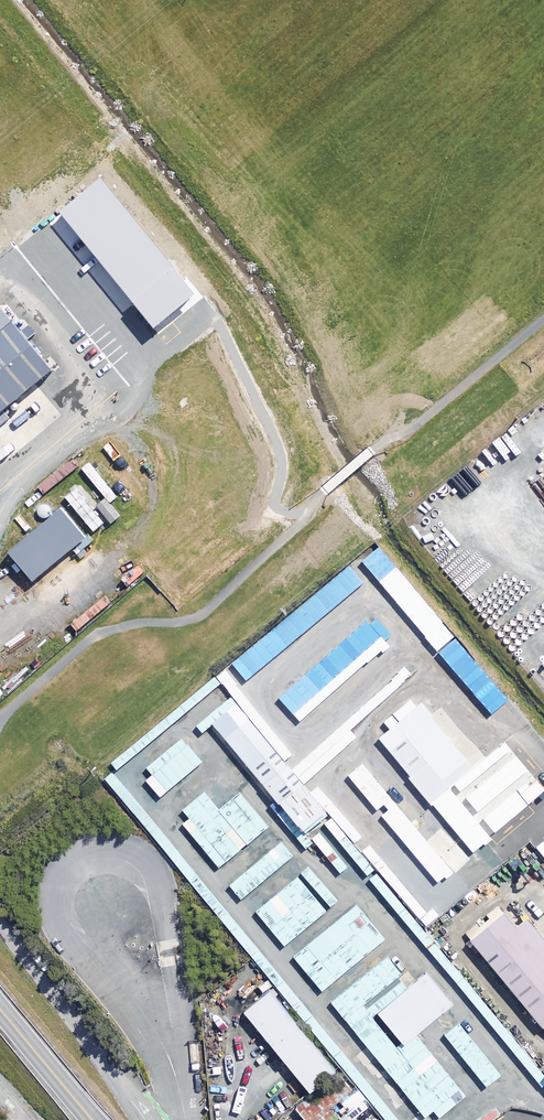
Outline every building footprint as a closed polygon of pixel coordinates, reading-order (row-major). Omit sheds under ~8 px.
[(59,211),(154,328),(195,294),(100,178),(59,211)] [(0,308),(0,413),(51,369),(0,308)] [(117,498),(89,463),(82,469),(110,504),(117,498)] [(104,524),(75,490),(66,498),(94,532),(104,524)] [(85,537),(61,508),(7,552),(32,582),(85,537)] [(437,651),(453,638),(380,550),(364,563),(437,651)] [(363,592),(349,575),(231,669),(245,687),(363,592)] [(390,636),(373,616),(281,697),(301,720),(387,645),(384,641),(390,636)] [(453,638),(437,651),(481,703),(496,690),(453,638)] [(304,786),(347,749),(340,740),(413,675),(407,669),(334,734),(290,771),(238,708),(215,727),(304,833),(327,814),(304,786)] [(226,672),(218,678),(284,761),(291,756),(226,672)] [(477,773),(423,708),(377,745),(431,811),(477,773)] [(543,802),(504,754),(453,795),(492,844),(543,802)] [(392,798),(364,764),(349,776),(377,810),(392,798)] [(318,786),(311,792),(355,844),(362,838),(318,786)] [(428,838),(406,813),(362,851),(369,858),(375,858),(389,873),(428,838)] [(466,893),(451,875),(432,890),(447,908),(466,893)] [(383,944),(355,910),(291,962),(319,996),(383,944)] [(510,915),(475,943),(543,1028),(543,956),(510,915)] [(407,979),(392,960),(332,1008),(374,1059),(392,1044),(366,1013),(407,979)] [(453,1010),(428,979),(382,1016),(407,1047),(453,1010)] [(338,1075),(272,995),(246,1017),(311,1097),(338,1075)] [(460,1100),(414,1045),(381,1071),(418,1116),(435,1101),(444,1113),(460,1100)]
